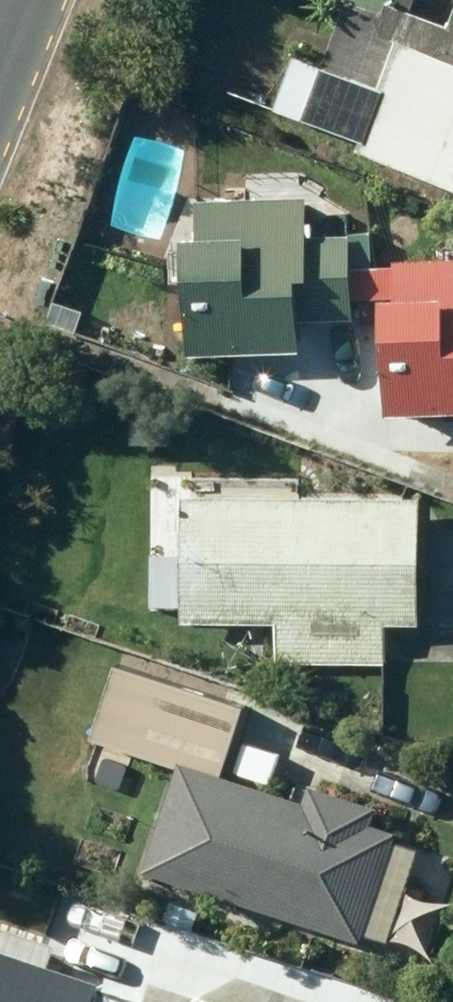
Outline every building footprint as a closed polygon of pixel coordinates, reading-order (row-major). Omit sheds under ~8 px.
[(442,27),(404,12),(408,0),(335,0),(340,2),(315,70),(287,60),(268,111),(355,143),(351,154),(452,191),(452,0),(442,27)] [(361,301),(366,301),(365,269),(363,235),(345,236),(344,215),(298,217),(297,196),(186,201),(188,237),(162,238),(178,359),(290,353),(289,324),(346,321),(345,302),(361,301)] [(361,301),(367,421),(452,417),(452,260),(382,263),(382,268),(365,269),(366,301),(361,301)] [(174,496),(173,625),(272,626),(271,664),(380,665),(380,627),(411,627),(412,498),(174,496)] [(165,742),(246,765),(260,717),(179,693),(165,742)] [(167,762),(131,873),(353,945),(389,833),(360,824),(366,806),(297,784),(291,802),(167,762)] [(86,997),(87,993),(0,965),(0,1001),(102,1001),(86,997)]
